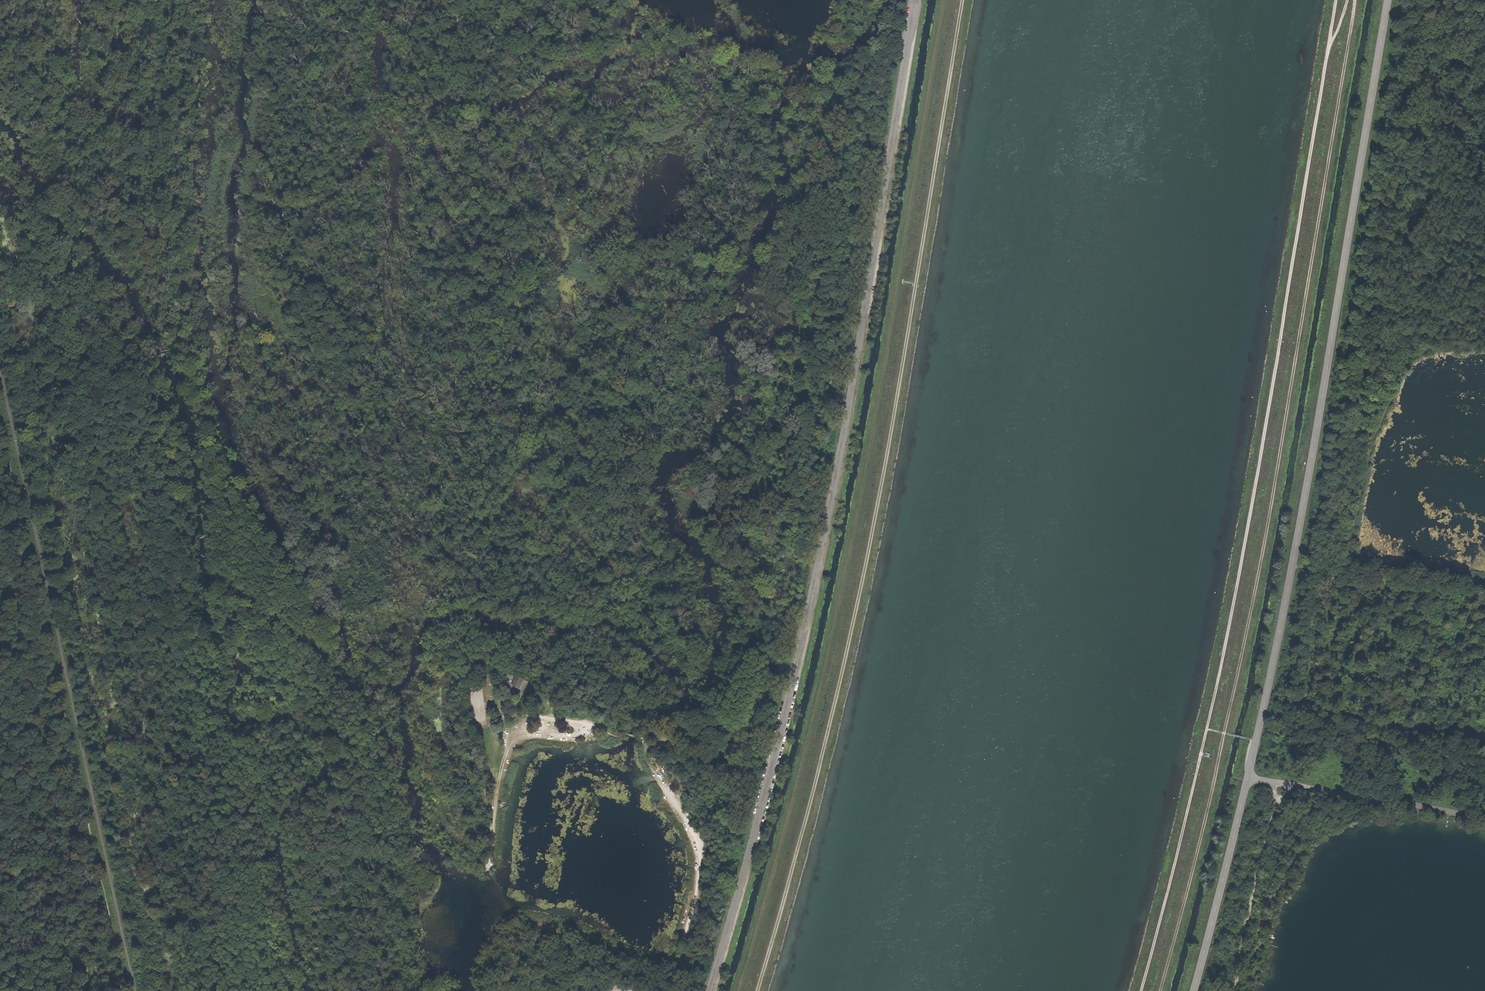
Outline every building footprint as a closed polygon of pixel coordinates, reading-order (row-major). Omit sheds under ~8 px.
[(523,680),(517,677),(513,685),(519,688),(523,680)]
